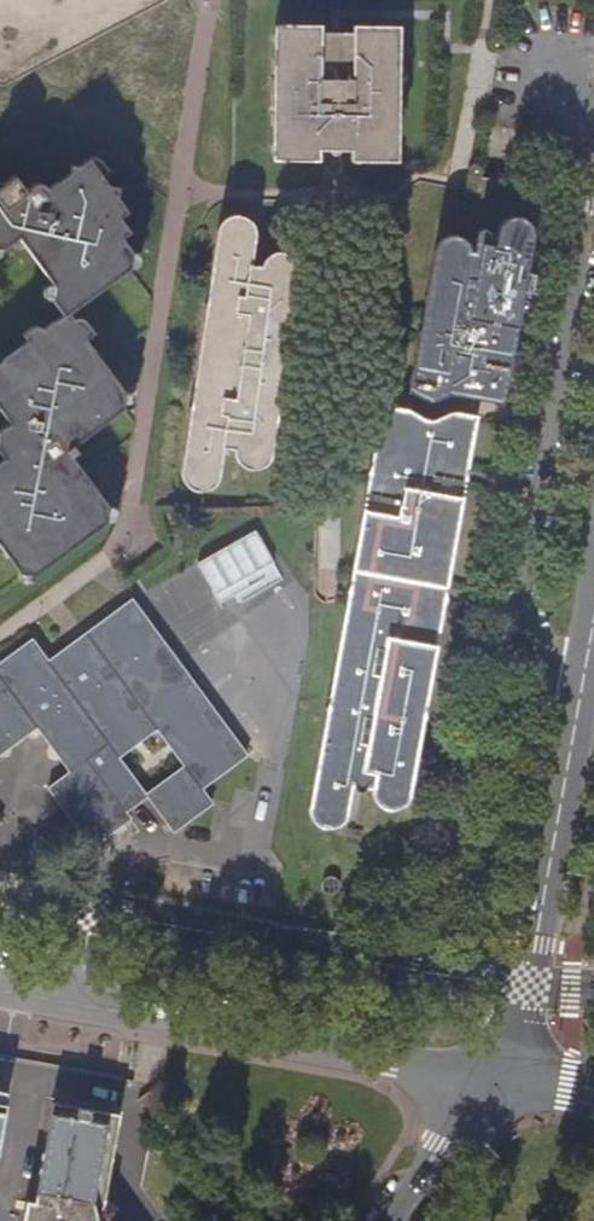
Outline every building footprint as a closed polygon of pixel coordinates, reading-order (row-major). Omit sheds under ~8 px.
[(301,155),(301,160),(316,160),(317,150),(326,150),(330,146),(333,145),(337,145),(340,147),(341,151),(349,151),(349,161),(367,161),(367,156),(373,156),(377,159),(381,161),(386,161),(392,160),(396,157),(398,152),(399,147),(398,143),(395,139),(393,137),(390,136),(390,127),(397,127),(398,60),(391,60),(391,52),(394,49),(397,45),(397,40),(396,33),(393,30),(388,28),(384,28),(379,28),(376,29),(373,32),(366,32),(366,25),(351,25),(351,42),(319,42),(318,25),(304,25),(304,29),(296,29),(292,26),(286,24),(280,25),(275,28),(272,32),(272,36),(272,40),(273,42),(277,47),(277,59),(270,59),(269,127),(276,128),(276,137),(271,142),(269,148),(270,154),(273,158),(276,160),(281,162),(285,163),(291,162),(297,155),(301,155)] [(19,578),(21,571),(36,572),(104,524),(106,506),(72,457),(78,452),(74,446),(122,410),(125,395),(85,340),(93,333),(84,320),(74,319),(69,312),(128,268),(132,253),(121,238),(130,232),(119,217),(127,211),(116,195),(118,189),(110,187),(102,175),(108,171),(101,160),(93,158),(79,168),(71,167),(71,173),(46,190),(37,184),(25,188),(16,176),(5,184),(0,183),(0,246),(4,247),(18,238),(54,285),(51,299),(64,315),(45,330),(32,329),(23,336),(27,342),(0,363),(0,410),(11,424),(0,432),(0,456),(4,461),(0,464),(0,591),(19,578)] [(219,478),(223,447),(238,452),(237,460),(241,465),(247,469),(253,470),(260,470),(266,468),(270,463),(277,424),(273,421),(272,417),(272,414),(274,411),(277,409),(291,320),(289,317),(287,313),(287,310),(290,307),(293,305),(298,272),(297,266),(294,260),(290,256),(284,254),(278,253),(271,255),(267,258),(263,262),(261,268),(249,264),(254,233),(252,225),(249,220),(242,215),(235,213),(228,215),(223,218),(218,223),(216,230),(180,470),(181,477),(183,484),(188,489),(193,492),(200,494),(207,493),(213,489),(216,485),(219,478)] [(417,335),(408,392),(432,403),(449,399),(502,407),(533,230),(530,224),(525,220),(520,217),(514,215),(510,216),(503,219),(499,223),(497,227),(494,238),(487,237),(488,232),(487,230),(484,228),(480,228),(478,230),(476,231),(473,251),(468,244),(464,240),(460,237),(455,236),(447,236),(441,238),(436,243),(433,250),(421,320),(425,324),(423,333),(417,335)] [(319,824),(326,826),(334,825),(341,822),(347,814),(352,784),(370,787),(373,795),(376,800),(381,805),(386,807),(395,807),(402,804),(407,799),(409,793),(476,417),(451,415),(430,421),(412,415),(382,407),(371,462),(374,464),(375,467),(375,471),(374,473),(370,475),(353,575),(356,578),(358,581),(358,584),(355,587),(351,589),(311,802),(310,811),(313,818),(319,824)] [(37,729),(68,772),(46,789),(91,848),(129,820),(125,814),(147,799),(174,834),(212,805),(202,790),(247,757),(169,655),(131,600),(47,663),(30,639),(0,662),(0,756),(37,729)] [(115,1139),(100,1135),(104,1110),(53,1101),(34,1199),(26,1198),(20,1220),(103,1220),(100,1216),(115,1139)] [(120,1113),(104,1110),(100,1135),(115,1139),(120,1113)]
